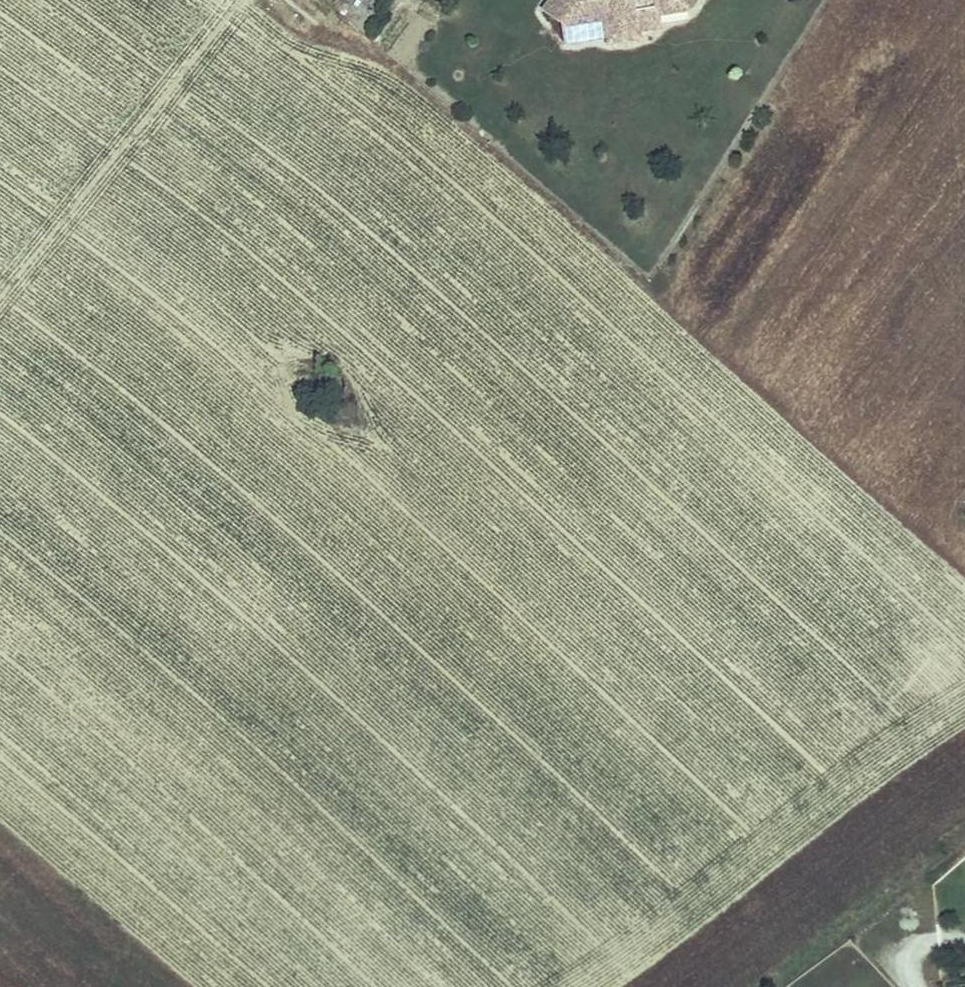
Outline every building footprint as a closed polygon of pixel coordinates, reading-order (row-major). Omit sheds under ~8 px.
[(692,0),(550,0),(543,9),(562,22),(578,19),(579,26),(604,22),(605,27),(635,22),(634,17),(655,13),(686,9),(692,0)] [(578,19),(562,22),(565,41),(606,34),(607,41),(637,37),(636,29),(657,26),(655,13),(634,17),(635,22),(605,27),(604,22),(579,26),(578,19)]
